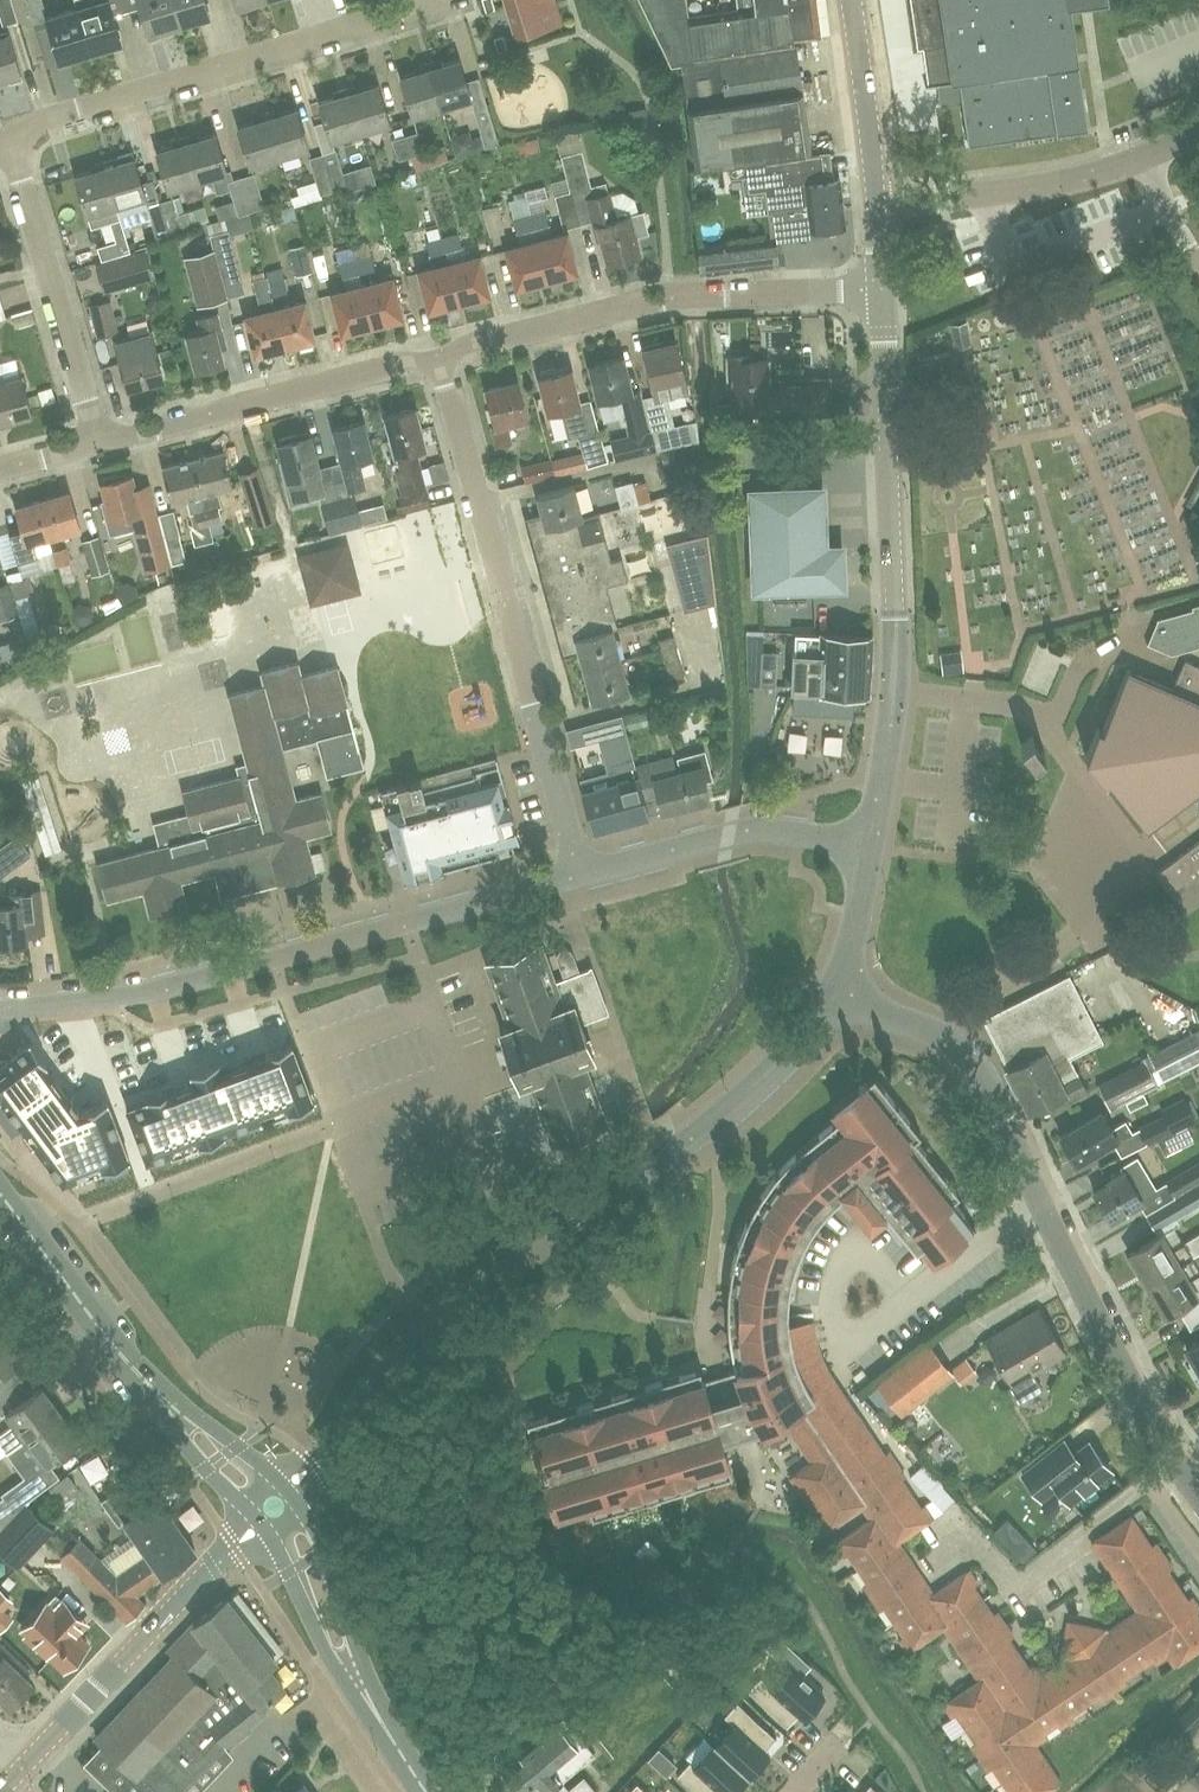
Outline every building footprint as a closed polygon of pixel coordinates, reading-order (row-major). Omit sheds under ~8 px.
[(18,22),(12,0),(0,0),(0,15),(3,26),(18,22)] [(104,49),(122,44),(109,0),(101,0),(78,7),(92,53),(104,49)] [(181,26),(173,0),(139,0),(150,36),(181,26)] [(181,26),(212,17),(206,0),(173,0),(181,26)] [(239,9),(269,0),(237,0),(239,9)] [(488,11),(497,8),(495,0),(485,0),(488,11)] [(510,6),(519,35),(564,23),(557,0),(528,0),(510,6)] [(685,17),(682,0),(637,0),(647,22),(685,17)] [(683,67),(696,164),(812,148),(804,92),(803,92),(796,39),(822,36),(818,0),(757,8),(757,7),(685,17),(647,22),(668,70),(683,67)] [(918,50),(923,49),(924,57),(928,87),(935,85),(938,85),(941,105),(961,102),(968,145),(1017,138),(1087,128),(1085,114),(1078,65),(1078,63),(1077,55),(1070,6),(1081,4),(1091,3),(1108,1),(1108,0),(910,0),(918,50)] [(61,62),(92,53),(78,7),(47,16),(61,62)] [(10,78),(12,83),(25,80),(11,34),(0,38),(0,81),(10,78)] [(505,34),(496,37),(500,51),(510,48),(505,34)] [(430,63),(443,108),(473,99),(461,58),(447,63),(446,58),(430,63)] [(414,117),(443,108),(430,63),(417,67),(419,72),(403,76),(414,117)] [(348,88),(361,133),(392,124),(380,84),(365,88),(363,83),(348,88)] [(333,142),(361,133),(348,88),(335,92),(337,96),(321,101),(333,142)] [(493,124),(487,105),(474,109),(480,128),(493,124)] [(270,112),(283,157),(310,149),(298,108),(284,112),(282,108),(270,112)] [(252,166),(283,157),(270,112),(254,116),(256,121),(240,126),(252,166)] [(420,131),(406,135),(412,156),(417,172),(431,168),(420,131)] [(201,133),(186,137),(199,182),(214,178),(219,193),(231,189),(239,216),(252,212),(241,178),(232,181),(217,133),(202,137),(201,133)] [(563,137),(564,150),(585,148),(583,134),(563,137)] [(406,135),(392,139),(398,160),(412,156),(406,135)] [(170,191),(199,182),(186,137),(173,141),(174,146),(158,150),(170,191)] [(336,150),(323,154),(334,192),(348,187),(343,170),(336,150)] [(617,219),(611,196),(610,192),(608,193),(606,183),(592,186),(582,151),(562,156),(567,179),(570,191),(586,187),(595,221),(600,240),(603,239),(610,264),(641,256),(636,237),(650,234),(644,212),(641,213),(617,219)] [(322,196),(334,192),(323,154),(310,158),(317,180),(322,196)] [(749,191),(766,189),(772,235),(847,227),(841,179),(836,180),(835,172),(825,173),(823,155),(730,165),(731,177),(748,175),(749,191)] [(104,162),(117,207),(148,198),(136,157),(121,162),(120,158),(104,162)] [(121,219),(117,207),(104,162),(92,166),(93,170),(77,175),(89,216),(93,228),(111,222),(121,219)] [(363,184),(375,183),(373,164),(361,166),(363,184)] [(252,212),(266,208),(256,173),(241,178),(252,212)] [(525,189),(535,228),(549,225),(545,205),(546,205),(545,200),(549,198),(545,184),(525,189)] [(517,233),(535,228),(525,189),(524,189),(525,192),(519,192),(519,195),(514,196),(515,199),(510,200),(515,219),(517,233)] [(160,202),(170,233),(183,229),(173,198),(160,202)] [(18,252),(3,201),(0,202),(0,257),(18,252)] [(157,237),(170,233),(160,202),(147,206),(157,237)] [(472,213),(479,240),(512,232),(506,204),(472,213)] [(238,263),(231,237),(229,230),(210,236),(215,252),(219,269),(238,263)] [(538,240),(548,280),(578,272),(568,233),(538,240)] [(430,256),(447,251),(443,236),(426,240),(430,256)] [(699,246),(703,273),(779,265),(776,237),(772,237),(699,246)] [(102,261),(131,252),(127,239),(117,242),(98,248),(102,261)] [(519,287),(548,280),(538,240),(508,248),(519,287)] [(312,273),(305,246),(305,244),(290,248),(297,277),(312,273)] [(215,252),(188,259),(200,305),(227,298),(219,269),(215,252)] [(147,253),(100,268),(106,289),(153,275),(147,253)] [(371,255),(357,259),(361,276),(375,272),(371,255)] [(451,263),(461,302),(490,295),(480,256),(451,263)] [(357,259),(339,264),(343,280),(361,276),(357,259)] [(431,310),(461,302),(451,263),(421,271),(431,310)] [(266,271),(268,276),(273,296),(288,292),(286,281),(282,267),(266,271)] [(276,308),(273,296),(268,276),(253,280),(261,312),(246,316),(256,355),(286,347),(276,308)] [(364,286),(374,325),(403,317),(394,278),(364,286)] [(344,332),(374,325),(364,286),(334,294),(344,332)] [(276,308),(286,347),(316,340),(305,301),(290,304),(276,308)] [(117,334),(110,303),(90,308),(96,338),(117,334)] [(199,370),(224,364),(220,349),(227,347),(218,312),(200,316),(204,331),(189,334),(199,370)] [(116,342),(128,389),(164,379),(152,338),(132,343),(131,338),(116,342)] [(676,343),(663,346),(662,342),(645,346),(646,350),(644,351),(656,398),(657,400),(662,399),(662,396),(688,389),(676,343)] [(730,379),(735,379),(736,402),(744,401),(745,414),(830,411),(830,379),(817,380),(769,381),(768,360),(751,361),(751,356),(729,356),(730,379)] [(624,405),(631,433),(610,439),(616,461),(656,452),(651,430),(647,431),(647,429),(649,429),(639,391),(630,393),(621,357),(591,364),(601,401),(625,395),(627,404),(624,405)] [(1,423),(33,414),(23,378),(7,382),(1,359),(0,359),(0,421),(1,423)] [(570,369),(557,372),(556,368),(539,372),(540,376),(540,377),(548,412),(563,409),(570,438),(578,436),(588,468),(609,461),(590,398),(578,402),(570,369)] [(519,382),(487,390),(496,426),(494,426),(499,446),(514,442),(509,422),(528,417),(519,382)] [(415,408),(386,416),(401,472),(397,472),(403,496),(399,497),(404,513),(430,506),(415,450),(426,447),(415,408)] [(624,408),(605,409),(606,422),(625,421),(624,408)] [(681,445),(676,425),(672,413),(649,419),(658,451),(681,445)] [(363,422),(334,430),(350,488),(365,484),(359,460),(373,456),(363,422)] [(285,461),(281,462),(285,477),(292,505),(311,500),(319,498),(325,496),(323,489),(319,473),(320,473),(320,469),(310,436),(309,436),(297,440),(296,435),(281,439),(282,444),(281,444),(285,461)] [(193,460),(210,524),(222,521),(219,507),(223,507),(218,491),(233,487),(224,452),(193,460)] [(525,483),(556,476),(551,459),(521,466),(525,483)] [(199,526),(210,524),(193,460),(164,468),(173,503),(188,499),(192,514),(196,513),(199,526)] [(133,476),(120,479),(118,475),(103,478),(105,483),(103,484),(108,503),(102,504),(111,538),(136,532),(138,543),(137,543),(145,573),(173,565),(159,514),(158,514),(150,483),(135,487),(133,476)] [(617,485),(622,507),(623,509),(640,505),(640,503),(635,483),(634,480),(617,485)] [(537,494),(546,526),(547,527),(584,518),(584,517),(575,484),(537,494)] [(757,590),(844,587),(842,546),(823,547),(821,488),(754,491),(757,590)] [(264,489),(246,495),(256,526),(274,521),(264,489)] [(43,500),(54,536),(80,528),(70,492),(43,500)] [(354,492),(337,496),(346,530),(362,526),(354,492)] [(320,500),(330,534),(346,530),(337,496),(320,500)] [(35,542),(54,536),(43,500),(16,508),(23,530),(11,534),(19,561),(39,555),(35,542)] [(159,514),(173,565),(188,561),(174,511),(159,514)] [(607,585),(630,578),(624,557),(613,559),(601,512),(584,517),(584,518),(547,527),(546,526),(529,531),(559,643),(576,638),(613,628),(618,626),(607,585)] [(708,535),(669,545),(687,609),(716,601),(708,535)] [(108,562),(104,551),(99,536),(81,541),(90,568),(93,576),(110,572),(107,563),(108,562)] [(311,607),(362,593),(348,542),(298,556),(311,607)] [(57,566),(71,562),(67,547),(52,551),(57,566)] [(18,612),(39,605),(30,576),(8,583),(18,612)] [(18,615),(8,583),(0,586),(0,621),(18,615)] [(176,583),(153,590),(171,650),(176,649),(180,663),(198,658),(176,583)] [(1147,644),(1173,654),(1198,647),(1198,608),(1158,619),(1147,644)] [(579,650),(584,668),(621,659),(613,628),(576,638),(579,650)] [(796,632),(793,690),(819,691),(818,692),(855,693),(870,694),(872,636),(860,636),(830,634),(823,634),(796,632)] [(660,639),(663,648),(677,644),(675,635),(674,635),(660,639)] [(663,648),(671,677),(683,674),(685,673),(677,644),(663,648)] [(762,657),(762,686),(776,687),(777,657),(762,657)] [(621,659),(584,668),(593,701),(630,691),(621,659)] [(1186,660),(1173,688),(1131,670),(1131,669),(1128,668),(1103,728),(1098,726),(1085,756),(1105,781),(1109,778),(1148,830),(1150,828),(1194,795),(1198,802),(1198,666),(1186,660)] [(160,846),(98,863),(99,863),(99,864),(108,900),(144,890),(151,916),(189,906),(182,880),(216,871),(223,896),(248,890),(249,889),(317,871),(311,850),(307,836),(332,829),(322,792),(297,799),(284,748),(318,739),(328,775),(365,766),(341,677),(338,666),(303,675),(299,662),(261,672),(265,685),(229,695),(248,763),(237,766),(239,775),(183,790),(189,813),(154,822),(160,846)] [(590,814),(594,831),(648,816),(643,798),(636,768),(622,713),(593,721),(598,740),(608,739),(614,763),(613,763),(613,766),(615,773),(581,782),(584,793),(583,793),(589,814),(590,814)] [(713,780),(711,770),(706,751),(678,759),(682,772),(676,774),(671,758),(636,768),(643,798),(658,794),(663,812),(710,800),(705,782),(713,780)] [(514,851),(512,844),(519,842),(497,757),(379,789),(404,880),(514,851)] [(0,848),(0,878),(1,879),(32,855),(17,835),(0,848)] [(1156,873),(1186,913),(1198,904),(1198,841),(1156,873)] [(27,936),(44,935),(40,891),(1,894),(2,905),(0,905),(0,949),(25,946),(25,943),(28,943),(27,936)] [(511,1026),(501,1029),(521,1084),(530,1082),(553,1144),(608,1124),(584,1061),(595,1058),(582,1022),(607,1013),(591,970),(581,973),(573,952),(571,950),(570,949),(567,948),(565,948),(562,948),(560,950),(557,954),(557,957),(557,960),(565,979),(556,982),(542,944),(488,964),(511,1026)] [(1088,1092),(1069,1055),(1101,1039),(1068,972),(982,1015),(1030,1112),(1042,1106),(1045,1113),(1088,1092)] [(1147,1059),(1147,1058),(1097,1083),(1110,1109),(1160,1084),(1159,1083),(1198,1062),(1198,1035),(1147,1059)] [(1,1098),(25,1130),(23,1132),(33,1145),(35,1143),(63,1182),(78,1177),(75,1169),(100,1159),(104,1169),(130,1160),(107,1100),(92,1106),(80,1110),(79,1108),(46,1064),(47,1063),(31,1041),(8,1058),(6,1056),(0,1057),(0,1098),(1,1098)] [(148,1100),(127,1108),(147,1161),(171,1152),(186,1147),(183,1139),(195,1134),(199,1145),(225,1136),(224,1132),(260,1119),(261,1118),(258,1110),(284,1101),(288,1111),(288,1112),(314,1102),(311,1096),(292,1044),(270,1052),(266,1053),(266,1055),(248,1062),(251,1070),(234,1076),(231,1068),(224,1071),(222,1065),(212,1069),(211,1065),(191,1073),(194,1082),(197,1090),(176,1098),(173,1090),(173,1088),(147,1098),(148,1100)] [(527,1422),(541,1468),(546,1467),(549,1478),(545,1480),(555,1515),(589,1504),(592,1516),(732,1474),(722,1440),(763,1428),(765,1431),(783,1418),(805,1450),(805,1451),(812,1462),(791,1477),(811,1507),(827,1530),(862,1506),(872,1520),(836,1544),(845,1557),(849,1554),(869,1582),(864,1585),(881,1610),(886,1607),(905,1636),(900,1639),(909,1652),(933,1636),(945,1628),(980,1680),(945,1704),(953,1717),(958,1714),(968,1728),(977,1742),(973,1745),(990,1770),(993,1768),(1010,1791),(1047,1791),(1061,1782),(1039,1750),(1036,1745),(1048,1737),(1045,1732),(1059,1723),(1062,1727),(1075,1719),(1072,1714),(1100,1695),(1103,1699),(1128,1682),(1125,1678),(1153,1658),(1156,1663),(1168,1655),(1174,1664),(1175,1666),(1198,1650),(1198,1615),(1197,1612),(1198,1610),(1198,1607),(1192,1596),(1187,1599),(1168,1571),(1173,1568),(1156,1543),(1152,1546),(1132,1516),(1092,1543),(1138,1611),(1104,1634),(1072,1627),(1065,1660),(1050,1670),(1041,1676),(1033,1665),(1029,1668),(1010,1639),(1014,1636),(997,1612),(993,1615),(974,1586),(978,1583),(969,1570),(934,1594),(924,1580),(898,1542),(901,1540),(919,1528),(934,1517),(925,1505),(921,1508),(901,1479),(906,1476),(889,1451),(885,1454),(865,1426),(865,1425),(846,1397),(837,1383),(828,1369),(822,1372),(816,1360),(823,1357),(820,1350),(818,1343),(816,1336),(815,1328),(814,1321),(796,1323),(789,1324),(788,1312),(788,1299),(790,1287),(792,1275),(795,1264),(799,1253),(804,1243),(809,1233),(815,1224),(821,1215),(828,1207),(836,1199),(844,1192),(870,1224),(870,1225),(892,1207),(910,1229),(904,1234),(916,1249),(922,1244),(935,1260),(975,1227),(953,1200),(960,1194),(915,1139),(921,1135),(874,1076),(833,1109),(840,1117),(805,1146),(796,1154),(788,1161),(780,1170),(773,1179),(766,1188),(760,1197),(759,1199),(754,1207),(749,1217),(744,1228),(740,1238),(737,1248),(736,1249),(733,1263),(730,1277),(728,1291),(730,1291),(736,1291),(736,1295),(735,1307),(735,1322),(737,1338),(739,1353),(743,1368),(724,1374),(726,1383),(706,1389),(700,1369),(527,1422)] [(1136,1127),(1144,1143),(1173,1129),(1174,1131),(1187,1124),(1196,1120),(1184,1097),(1161,1108),(1163,1114),(1136,1127)] [(1060,1136),(1076,1163),(1116,1140),(1118,1143),(1133,1134),(1125,1121),(1111,1129),(1100,1112),(1060,1136)] [(1195,1141),(1188,1126),(1197,1122),(1196,1120),(1187,1124),(1174,1131),(1173,1129),(1144,1143),(1146,1146),(1158,1141),(1165,1155),(1195,1141)] [(1120,1167),(1123,1172),(1108,1181),(1109,1183),(1094,1192),(1110,1220),(1141,1201),(1140,1200),(1157,1190),(1138,1157),(1120,1167)] [(1175,1196),(1188,1188),(1198,1182),(1198,1161),(1166,1181),(1175,1196)] [(1155,1230),(1198,1204),(1198,1182),(1188,1188),(1175,1196),(1146,1214),(1155,1230)] [(1160,1235),(1129,1253),(1131,1256),(1127,1258),(1136,1273),(1140,1270),(1148,1284),(1198,1254),(1198,1233),(1183,1243),(1169,1251),(1160,1235)] [(1198,1325),(1198,1254),(1148,1284),(1166,1314),(1182,1304),(1185,1309),(1182,1316),(1190,1330),(1198,1325)] [(1038,1309),(986,1340),(1013,1385),(1009,1388),(1017,1403),(1041,1389),(1032,1373),(1065,1355),(1038,1309)] [(23,1358),(4,1332),(0,1335),(0,1375),(23,1358)] [(966,1357),(951,1369),(929,1341),(876,1383),(902,1415),(953,1374),(962,1385),(978,1372),(966,1357)] [(1186,1348),(1192,1359),(1188,1361),(1198,1380),(1198,1341),(1186,1348)] [(26,1438),(62,1412),(44,1386),(7,1413),(14,1423),(0,1433),(0,1443),(7,1452),(26,1438)] [(62,1412),(26,1438),(46,1466),(83,1439),(62,1412)] [(1065,1441),(1022,1474),(1041,1499),(1057,1487),(1070,1503),(1111,1470),(1089,1442),(1074,1454),(1065,1441)] [(910,1476),(932,1500),(925,1505),(934,1517),(945,1510),(945,1509),(956,1498),(924,1463),(910,1476)] [(165,1573),(196,1550),(157,1496),(148,1503),(132,1479),(101,1502),(119,1526),(126,1521),(149,1553),(150,1552),(165,1573)] [(55,1530),(26,1503),(0,1531),(0,1552),(19,1569),(55,1530)] [(1038,1549),(1026,1536),(1012,1549),(1024,1562),(1038,1549)] [(117,1575),(104,1563),(79,1539),(62,1556),(104,1598),(128,1621),(146,1604),(137,1595),(166,1574),(165,1573),(150,1552),(149,1553),(117,1575)] [(4,1610),(13,1601),(0,1589),(0,1615),(4,1610)] [(55,1594),(23,1629),(27,1633),(25,1636),(37,1648),(40,1645),(64,1668),(87,1643),(77,1633),(86,1623),(82,1619),(55,1594)] [(251,1732),(247,1726),(266,1712),(261,1706),(285,1688),(269,1667),(277,1661),(227,1598),(195,1623),(169,1650),(175,1656),(97,1738),(103,1744),(85,1763),(115,1791),(187,1791),(188,1791),(182,1786),(223,1743),(224,1744),(229,1750),(251,1732)] [(778,1636),(766,1648),(781,1661),(784,1657),(791,1663),(792,1664),(803,1674),(810,1666),(778,1636)] [(16,1701),(17,1703),(21,1703),(28,1695),(28,1691),(27,1690),(32,1683),(20,1671),(25,1666),(0,1643),(0,1694),(12,1705),(16,1701)] [(800,1715),(803,1718),(804,1717),(808,1713),(825,1695),(803,1674),(792,1664),(772,1686),(766,1681),(753,1694),(788,1727),(800,1715)] [(1198,1728),(1198,1698),(1198,1697),(1173,1723),(1189,1738),(1198,1728)] [(744,1705),(731,1719),(736,1724),(717,1745),(750,1775),(766,1758),(770,1754),(771,1753),(768,1750),(779,1738),(744,1705)] [(504,1773),(505,1775),(510,1780),(512,1783),(511,1787),(516,1791),(527,1791),(537,1784),(544,1791),(549,1791),(595,1753),(564,1716),(519,1754),(522,1757),(504,1773)] [(698,1791),(734,1791),(750,1775),(717,1745),(697,1766),(692,1760),(679,1774),(698,1791)] [(676,1763),(658,1747),(648,1758),(666,1775),(676,1763)] [(304,1782),(289,1791),(311,1791),(304,1782)] [(870,1783),(862,1791),(880,1791),(870,1783)]
